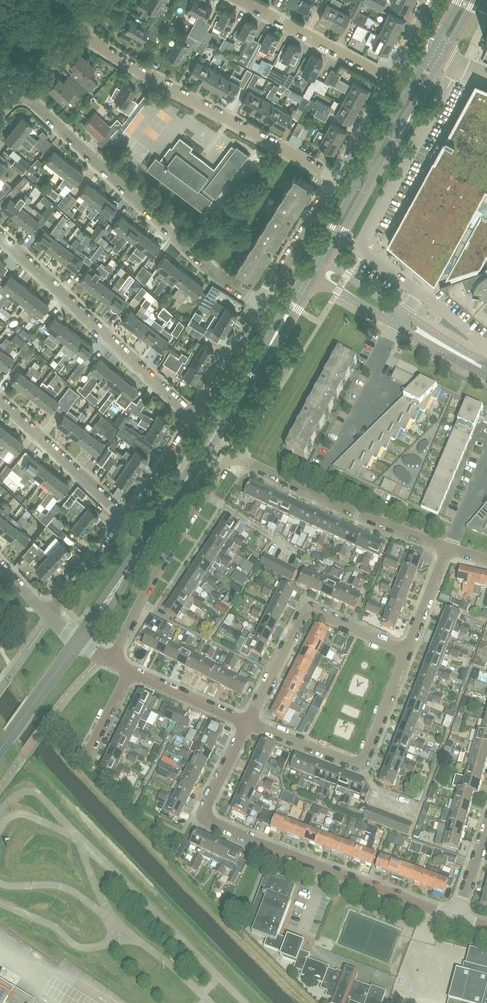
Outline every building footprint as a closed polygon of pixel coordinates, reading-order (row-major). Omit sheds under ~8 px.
[(157,15),(166,0),(150,0),(148,3),(144,0),(142,0),(138,7),(144,10),(140,17),(147,20),(152,12),(157,15)] [(212,9),(195,0),(194,0),(188,12),(198,17),(206,21),(212,9)] [(296,6),(308,12),(314,0),(299,0),(296,6)] [(359,12),(364,2),(365,0),(364,0),(357,0),(352,9),(350,8),(347,13),(339,9),(331,24),(342,30),(350,16),(355,19),(359,12)] [(385,6),(373,0),(365,0),(364,2),(382,11),(385,6)] [(412,0),(392,0),(391,3),(409,12),(414,1),(412,0)] [(331,24),(339,9),(328,3),(320,19),(331,24)] [(220,34),(226,36),(232,26),(231,25),(236,15),(225,9),(219,21),(217,20),(214,26),(222,30),(220,34)] [(355,19),(354,21),(363,26),(368,17),(359,12),(355,19)] [(160,13),(155,22),(154,24),(160,28),(165,16),(160,13)] [(384,25),(399,32),(404,21),(389,14),(384,25)] [(152,23),(148,30),(132,21),(126,33),(123,31),(119,37),(128,42),(132,36),(143,42),(147,36),(158,42),(171,19),(165,16),(160,28),(154,24),(155,22),(153,21),(151,23),(152,23)] [(196,38),(197,38),(202,41),(203,39),(211,24),(206,21),(198,17),(188,34),(196,39),(196,38)] [(252,39),(258,27),(247,21),(238,38),(244,42),(241,48),(243,49),(246,51),(247,51),(253,39),(252,39)] [(367,30),(363,28),(358,25),(353,36),(348,46),(353,48),(358,39),(362,41),(367,30)] [(399,32),(384,25),(378,35),(393,43),(399,32)] [(268,32),(262,44),(261,44),(258,50),(266,54),(271,56),(275,49),(275,48),(280,38),(268,32)] [(188,34),(184,43),(178,39),(168,56),(180,63),(190,46),(197,50),(202,41),(197,38),(196,38),(196,39),(188,34)] [(393,43),(378,35),(373,46),(388,53),(393,43)] [(203,39),(202,41),(197,50),(203,53),(208,43),(203,39)] [(224,40),(218,50),(224,53),(229,43),(224,40)] [(297,60),(302,50),(290,44),(281,61),(287,64),(285,69),(291,72),(297,60)] [(245,65),(251,53),(247,51),(246,51),(243,49),(237,60),(240,62),(245,65)] [(253,51),(251,53),(245,65),(251,68),(253,64),(259,54),(253,51)] [(201,81),(209,67),(203,63),(206,57),(201,54),(190,75),(201,81)] [(81,76),(76,81),(89,92),(96,84),(87,76),(94,68),(88,63),(88,60),(85,60),(79,55),(70,65),(81,76)] [(318,72),(324,61),(312,55),(303,73),(314,78),(315,79),(315,78),(318,73),(318,72)] [(232,61),(227,59),(226,58),(223,64),(228,67),(229,66),(232,61)] [(267,77),(273,65),(268,62),(261,74),(267,77)] [(219,73),(209,67),(201,81),(211,87),(219,73)] [(244,87),(253,72),(247,69),(241,79),(233,74),(230,79),(240,84),(244,87)] [(339,79),(341,75),(332,70),(325,81),(335,86),(337,83),(340,84),(342,80),(339,79)] [(230,79),(219,73),(211,87),(222,93),(230,79)] [(254,87),(260,76),(255,73),(248,84),(254,87)] [(289,74),(289,75),(284,73),(279,82),(284,85),(283,85),(286,87),(289,88),(295,77),(289,74)] [(68,76),(62,82),(58,78),(56,80),(53,80),(50,84),(50,86),(48,89),(63,102),(69,96),(75,102),(85,92),(68,76)] [(310,85),(304,96),(304,97),(309,100),(315,89),(316,88),(320,80),(315,78),(315,79),(314,78),(310,85)] [(240,84),(230,79),(222,93),(229,97),(232,99),(240,84)] [(329,85),(320,80),(316,88),(315,89),(324,94),(329,85)] [(348,93),(363,102),(365,98),(367,99),(371,92),(354,83),(348,93)] [(135,105),(131,102),(131,100),(136,91),(124,84),(121,89),(116,87),(110,97),(119,103),(116,108),(128,115),(135,105)] [(279,87),(274,84),(271,90),(276,93),(279,87)] [(289,88),(286,87),(283,93),(288,96),(291,90),(289,88)] [(478,87),(450,137),(447,136),(445,140),(450,142),(439,162),(437,161),(394,239),(393,238),(390,244),(391,245),(392,243),(430,276),(437,263),(450,271),(450,274),(449,276),(449,278),(450,278),(451,283),(477,274),(486,255),(486,91),(478,87)] [(260,96),(250,90),(242,105),(252,111),(260,96)] [(342,104),(357,112),(363,102),(348,93),(342,104)] [(270,102),(271,102),(263,116),(273,123),(282,108),(281,108),(283,105),(277,102),(280,97),(275,94),(270,102)] [(114,144),(148,99),(144,96),(110,140),(114,144)] [(270,102),(260,96),(252,111),(263,116),(271,102),(270,102)] [(309,100),(304,97),(298,108),(303,111),(309,100)] [(309,105),(317,110),(328,116),(331,111),(319,104),(312,100),(311,99),(308,104),(309,105)] [(333,112),(336,114),(351,123),(357,112),(342,104),(339,102),(333,112)] [(282,108),(273,123),(284,129),(290,117),(293,118),(297,110),(292,107),(289,113),(282,108)] [(328,116),(317,110),(314,115),(325,121),(328,116)] [(117,118),(109,127),(94,114),(84,125),(98,139),(104,133),(109,138),(118,129),(122,123),(117,118)] [(34,144),(24,137),(33,126),(21,117),(12,128),(33,144),(34,144)] [(126,136),(134,141),(146,123),(138,118),(126,136)] [(298,136),(304,125),(299,122),(293,133),(298,136)] [(331,123),(325,134),(340,143),(346,132),(331,123)] [(33,144),(12,128),(4,139),(16,148),(19,143),(29,150),(33,144)] [(34,144),(43,153),(52,143),(46,138),(48,136),(42,131),(38,135),(40,137),(34,144)] [(340,143),(325,134),(320,142),(314,139),(311,143),(320,148),(322,146),(334,153),(340,143)] [(171,147),(160,160),(156,157),(147,169),(204,212),(215,197),(217,198),(236,172),(239,169),(249,155),(237,146),(236,147),(236,148),(232,145),(214,168),(191,151),(193,147),(180,137),(172,148),(171,147)] [(56,169),(64,159),(54,151),(46,162),(56,169)] [(27,170),(31,165),(21,157),(14,152),(10,156),(15,160),(26,169),(27,170)] [(4,182),(11,187),(15,183),(3,174),(8,167),(3,163),(6,159),(0,155),(0,179),(4,182)] [(37,159),(31,165),(27,170),(25,173),(35,183),(38,179),(32,173),(34,172),(42,163),(37,159)] [(73,166),(64,159),(56,169),(59,172),(65,177),(73,166)] [(21,176),(26,169),(15,160),(10,166),(21,176)] [(65,177),(58,186),(62,189),(65,185),(71,189),(83,173),(73,166),(65,177)] [(312,186),(308,183),(295,175),(236,269),(254,280),(312,186)] [(14,195),(28,181),(24,177),(10,191),(14,195)] [(11,187),(4,182),(0,186),(2,187),(0,189),(0,198),(11,187)] [(82,212),(88,205),(98,191),(88,183),(80,194),(85,197),(77,208),(82,212)] [(45,193),(50,197),(55,191),(50,187),(45,193)] [(55,191),(50,197),(55,200),(59,194),(55,191)] [(107,198),(98,191),(88,205),(92,208),(87,215),(92,219),(99,209),(107,198)] [(57,204),(62,209),(72,197),(67,193),(57,204)] [(2,209),(12,216),(20,206),(25,199),(20,196),(15,202),(10,198),(2,209)] [(20,206),(12,216),(21,224),(29,213),(33,209),(27,205),(32,200),(27,196),(25,199),(20,206)] [(72,197),(62,209),(66,213),(67,212),(69,210),(76,200),(72,197)] [(117,206),(117,205),(117,204),(117,203),(114,201),(112,201),(107,198),(99,209),(109,216),(117,206)] [(222,207),(227,210),(232,204),(227,200),(222,207)] [(39,220),(43,223),(56,206),(51,202),(38,219),(39,220)] [(21,224),(31,231),(39,220),(38,219),(34,216),(38,211),(33,208),(33,209),(29,213),(21,224)] [(75,214),(69,210),(67,212),(66,213),(72,218),(75,214)] [(116,245),(131,224),(122,217),(113,227),(118,231),(111,241),(116,245)] [(36,241),(46,248),(54,238),(61,228),(56,224),(49,234),(44,230),(36,241)] [(141,231),(131,224),(116,245),(112,249),(117,253),(120,248),(128,238),(133,242),(141,231)] [(99,225),(90,236),(96,241),(105,230),(99,225)] [(56,256),(64,245),(67,241),(62,237),(66,232),(61,228),(54,238),(46,248),(56,256)] [(349,229),(345,235),(350,238),(354,233),(349,229)] [(135,259),(142,249),(150,239),(141,231),(133,242),(137,245),(129,255),(128,258),(133,262),(134,259),(135,259)] [(80,243),(73,252),(65,263),(75,270),(83,260),(87,263),(90,258),(81,251),(92,238),(87,234),(80,243)] [(64,245),(56,256),(65,263),(73,252),(80,243),(76,239),(68,249),(64,245)] [(160,246),(150,239),(142,249),(135,259),(139,263),(147,253),(152,257),(160,246)] [(113,247),(108,242),(103,248),(109,252),(113,247)] [(91,265),(104,249),(100,246),(87,262),(91,265)] [(375,259),(399,272),(402,268),(378,255),(375,259)] [(159,285),(166,275),(175,264),(165,257),(156,267),(161,271),(153,281),(159,285)] [(175,264),(166,275),(159,285),(163,288),(168,282),(173,286),(176,283),(184,272),(175,264)] [(90,266),(87,271),(79,281),(89,289),(97,279),(105,269),(100,265),(99,265),(95,270),(90,266)] [(135,277),(139,281),(148,270),(143,266),(135,277)] [(109,272),(105,269),(97,279),(89,289),(99,296),(107,286),(101,282),(104,278),(109,272)] [(139,281),(144,285),(152,274),(148,270),(139,281)] [(477,274),(451,283),(440,287),(486,327),(486,270),(477,274)] [(194,279),(184,272),(176,283),(180,286),(173,296),(178,300),(185,290),(194,279)] [(99,296),(108,304),(116,293),(130,275),(126,280),(121,276),(118,279),(111,289),(107,286),(99,296)] [(130,275),(116,293),(108,304),(112,307),(111,308),(111,310),(115,313),(116,312),(118,311),(126,301),(125,300),(129,295),(124,292),(134,279),(130,275)] [(4,304),(20,283),(10,276),(0,289),(0,292),(3,294),(0,299),(0,309),(4,304)] [(185,290),(178,300),(182,303),(190,293),(195,297),(203,287),(194,279),(185,290)] [(19,305),(30,291),(20,283),(4,304),(8,307),(13,302),(18,306),(18,305),(19,305)] [(147,291),(141,287),(133,298),(139,302),(147,291)] [(18,315),(23,319),(27,313),(31,309),(39,298),(30,291),(19,305),(23,308),(22,309),(22,310),(18,315)] [(206,294),(199,305),(199,306),(207,311),(214,315),(219,318),(231,325),(237,315),(219,304),(215,309),(207,304),(211,298),(206,294)] [(143,305),(135,315),(130,311),(122,322),(132,329),(140,319),(148,309),(147,309),(152,302),(146,297),(141,304),(143,305)] [(31,309),(27,313),(23,319),(28,322),(32,316),(32,317),(35,313),(40,317),(49,306),(39,298),(31,309)] [(157,315),(158,315),(167,322),(172,315),(164,307),(157,315)] [(148,309),(140,319),(132,329),(141,337),(149,326),(154,320),(154,319),(153,321),(148,317),(152,313),(148,309)] [(57,336),(65,325),(55,318),(47,328),(51,332),(48,336),(44,342),(49,346),(57,336)] [(231,325),(219,318),(213,329),(224,336),(231,325)] [(154,320),(149,326),(141,337),(151,344),(159,334),(163,328),(164,327),(154,320)] [(179,321),(175,327),(171,333),(177,337),(184,326),(179,321)] [(211,329),(199,322),(198,321),(194,328),(207,336),(211,329)] [(74,333),(65,325),(57,336),(49,346),(54,349),(58,344),(61,339),(65,343),(60,350),(74,333)] [(203,334),(192,327),(188,332),(199,339),(203,334)] [(163,328),(159,334),(151,344),(160,351),(168,341),(172,335),(163,328)] [(72,354),(84,340),(74,333),(60,350),(65,354),(63,357),(63,356),(57,363),(62,367),(68,360),(71,356),(72,354)] [(7,347),(11,341),(6,337),(2,343),(7,347)] [(3,351),(0,356),(0,365),(5,369),(13,359),(8,355),(17,344),(12,340),(11,341),(7,347),(3,351)] [(93,348),(84,340),(72,354),(71,356),(76,359),(80,354),(85,358),(93,348)] [(207,362),(214,352),(197,342),(193,348),(198,351),(196,355),(207,362)] [(18,354),(23,358),(30,349),(24,345),(18,354)] [(30,349),(23,358),(27,361),(34,352),(30,349)] [(196,355),(191,352),(188,357),(182,353),(182,354),(175,350),(174,351),(172,349),(169,353),(189,365),(201,372),(207,362),(196,355)] [(304,460),(308,453),(331,411),(357,362),(339,352),(286,450),(304,460)] [(189,365),(169,353),(162,364),(168,367),(178,373),(176,376),(180,378),(181,375),(194,383),(201,372),(189,365)] [(89,393),(90,392),(97,383),(109,368),(99,360),(87,375),(90,377),(82,387),(80,385),(77,389),(85,396),(89,392),(89,393)] [(30,379),(37,369),(40,365),(35,362),(25,375),(20,371),(12,382),(22,390),(30,379)] [(73,384),(79,376),(87,366),(82,362),(68,381),(73,384)] [(119,375),(109,368),(97,383),(106,390),(106,389),(107,390),(111,385),(119,375)] [(30,379),(22,390),(31,397),(39,386),(34,382),(41,372),(37,369),(30,379)] [(441,390),(396,369),(391,379),(411,389),(399,401),(424,413),(431,398),(436,401),(441,390)] [(39,386),(31,397),(41,404),(49,393),(56,384),(61,377),(57,373),(47,385),(43,382),(39,386)] [(128,382),(119,375),(111,385),(107,390),(112,393),(108,398),(113,402),(117,397),(120,393),(128,382)] [(138,389),(128,382),(120,393),(117,397),(113,402),(112,403),(118,407),(119,405),(122,408),(124,409),(113,424),(120,428),(123,424),(131,411),(136,404),(130,400),(138,389)] [(41,404),(51,412),(59,401),(54,397),(61,387),(56,384),(49,393),(41,404)] [(62,397),(67,401),(74,391),(69,387),(62,397)] [(74,391),(67,401),(72,405),(79,395),(74,391)] [(99,399),(90,392),(89,393),(89,392),(85,396),(94,405),(99,399)] [(141,418),(152,426),(164,433),(170,422),(159,415),(159,414),(158,414),(154,419),(144,413),(140,411),(147,403),(140,398),(136,404),(131,411),(141,418)] [(390,410),(414,422),(420,411),(424,413),(399,401),(390,410)] [(455,429),(471,436),(478,420),(486,424),(486,411),(466,403),(455,429)] [(68,410),(65,414),(57,425),(67,432),(75,422),(78,417),(68,410)] [(390,410),(380,420),(405,431),(410,420),(414,422),(390,410)] [(82,412),(78,417),(83,421),(87,415),(82,412)] [(157,443),(164,433),(152,426),(141,418),(138,423),(149,431),(146,435),(157,443)] [(107,419),(101,426),(97,432),(102,436),(103,434),(110,440),(117,429),(107,419)] [(405,431),(380,420),(371,429),(395,441),(401,430),(405,432),(405,431)] [(67,432),(77,440),(85,429),(75,422),(67,432)] [(86,447),(94,436),(97,432),(101,426),(97,423),(92,429),(92,428),(88,432),(85,429),(77,440),(86,447)] [(120,428),(119,429),(135,440),(138,434),(123,424),(120,428)] [(6,446),(15,434),(13,432),(11,434),(4,428),(0,433),(0,453),(6,446)] [(131,445),(135,440),(119,429),(116,435),(131,445)] [(371,429),(361,438),(386,450),(391,439),(395,441),(371,429)] [(467,446),(471,436),(455,429),(451,439),(467,446)] [(6,446),(0,453),(0,455),(4,458),(10,449),(15,453),(23,443),(15,436),(16,435),(15,434),(6,446)] [(104,444),(94,436),(86,447),(96,454),(104,444)] [(386,450),(361,438),(351,448),(376,460),(381,448),(386,450)] [(463,456),(467,446),(451,439),(447,449),(463,456)] [(424,441),(424,442),(423,442),(422,443),(421,444),(420,444),(419,445),(419,446),(418,447),(418,448),(417,450),(417,451),(418,452),(418,453),(419,453),(420,453),(421,453),(423,453),(424,452),(424,451),(425,451),(426,450),(427,449),(427,448),(428,447),(428,445),(429,444),(428,443),(428,442),(427,442),(427,441),(426,441),(425,441),(424,441)] [(97,463),(103,467),(111,455),(115,457),(117,454),(108,448),(97,463)] [(342,457),(367,469),(372,458),(376,460),(351,448),(342,457)] [(459,466),(463,456),(447,449),(442,459),(459,466)] [(126,451),(123,456),(140,468),(143,464),(144,465),(146,465),(149,460),(149,459),(135,450),(132,455),(126,451)] [(111,455),(103,467),(109,471),(117,459),(115,457),(111,455)] [(22,467),(17,462),(12,469),(21,476),(19,480),(25,484),(32,474),(40,464),(30,456),(22,467)] [(122,456),(128,460),(125,465),(122,463),(120,464),(118,466),(116,465),(116,466),(133,478),(136,474),(137,475),(139,475),(142,471),(142,469),(140,468),(123,456),(122,456)] [(418,466),(420,465),(421,465),(421,464),(421,463),(422,463),(422,462),(421,461),(421,460),(420,460),(419,459),(418,458),(416,457),(415,457),(414,457),(412,456),(411,456),(409,456),(408,457),(406,457),(404,458),(403,458),(403,459),(403,460),(402,460),(402,461),(402,462),(403,462),(403,463),(403,464),(405,465),(407,466),(408,466),(409,467),(411,467),(412,467),(414,467),(415,467),(417,467),(418,466)] [(332,467),(357,479),(362,467),(367,469),(342,457),(332,467)] [(455,476),(459,466),(442,459),(438,469),(455,476)] [(40,464),(32,474),(25,484),(29,488),(37,478),(42,482),(50,471),(40,464)] [(0,472),(0,482),(1,482),(11,469),(6,465),(0,472)] [(109,475),(127,487),(133,478),(116,466),(109,475)] [(400,468),(398,468),(397,468),(396,468),(396,469),(395,469),(395,470),(394,470),(394,471),(394,472),(394,473),(394,474),(395,476),(395,477),(396,478),(397,479),(398,480),(399,481),(400,482),(402,483),(403,484),(405,484),(406,484),(407,484),(408,484),(409,484),(410,483),(411,482),(411,481),(411,480),(411,479),(411,477),(410,476),(409,474),(409,473),(408,472),(407,471),(405,470),(404,469),(403,469),(401,468),(400,468)] [(450,486),(455,476),(438,469),(434,479),(450,486)] [(341,475),(330,470),(327,477),(338,483),(341,475)] [(42,482),(51,488),(48,493),(43,489),(39,495),(43,498),(39,503),(40,504),(59,478),(50,471),(42,482)] [(69,486),(59,478),(40,504),(44,507),(52,496),(58,500),(69,486)] [(386,492),(391,482),(385,479),(380,489),(386,492)] [(446,496),(450,486),(434,479),(430,489),(446,496)] [(392,495),(397,485),(391,482),(386,492),(392,495)] [(256,502),(261,490),(250,484),(244,497),(256,502)] [(397,485),(392,495),(398,498),(403,487),(397,485)] [(99,518),(87,508),(83,505),(79,510),(72,504),(83,490),(78,486),(63,504),(68,508),(70,510),(90,526),(93,522),(95,523),(97,523),(99,520),(99,518)] [(403,487),(398,498),(404,501),(409,490),(403,487)] [(442,506),(446,496),(430,489),(425,499),(442,506)] [(272,495),(261,490),(256,502),(254,508),(253,507),(250,515),(255,517),(258,510),(259,510),(262,505),(267,507),(272,495)] [(272,495),(267,507),(278,512),(284,500),(272,495)] [(425,499),(421,509),(438,516),(442,506),(425,499)] [(295,505),(284,500),(278,512),(279,512),(276,518),(272,525),(278,527),(280,523),(281,523),(285,515),(289,517),(295,505)] [(1,532),(9,522),(4,518),(12,508),(7,505),(4,509),(0,514),(0,532),(1,532)] [(245,513),(250,515),(253,507),(249,505),(245,513)] [(301,523),(306,510),(295,505),(289,517),(301,523)] [(37,507),(33,513),(40,520),(45,514),(37,507)] [(40,520),(46,526),(50,520),(54,516),(57,512),(51,507),(45,514),(40,520)] [(486,522),(486,509),(483,507),(475,517),(486,522)] [(66,514),(75,522),(72,527),(83,536),(90,526),(70,510),(66,514)] [(317,515),(306,510),(301,523),(299,528),(298,528),(294,536),(300,538),(302,533),(303,534),(307,526),(312,528),(317,515)] [(14,525),(9,522),(1,532),(11,540),(19,529),(18,529),(21,525),(22,525),(26,519),(21,515),(14,525)] [(328,520),(317,515),(312,528),(317,530),(314,539),(315,539),(313,544),(317,546),(328,520)] [(50,520),(60,529),(64,524),(54,516),(50,520)] [(486,536),(486,522),(475,517),(466,528),(486,536)] [(239,541),(243,544),(246,540),(239,536),(240,534),(234,531),(238,525),(227,518),(220,529),(239,541)] [(31,522),(26,519),(22,525),(26,528),(31,522)] [(50,520),(46,526),(56,534),(60,529),(50,520)] [(334,538),(340,526),(328,520),(317,546),(322,548),(325,541),(321,539),(323,533),(334,538)] [(294,526),(290,533),(294,536),(298,528),(294,526)] [(351,531),(340,526),(334,538),(345,543),(351,531)] [(28,536),(19,529),(11,540),(20,547),(28,536)] [(239,541),(220,529),(213,539),(224,546),(228,541),(234,545),(235,544),(241,548),(243,544),(239,541)] [(356,548),(362,536),(351,531),(345,543),(356,548)] [(294,536),(291,543),(296,546),(300,538),(294,536)] [(373,541),(362,536),(356,548),(367,553),(373,541)] [(224,546),(213,539),(206,549),(223,560),(230,565),(233,560),(225,555),(229,549),(224,546)] [(68,558),(71,554),(72,553),(70,551),(60,541),(52,550),(62,560),(65,556),(67,558),(68,558)] [(373,541),(367,553),(379,559),(385,546),(373,541)] [(37,548),(36,548),(32,545),(22,556),(30,563),(34,558),(40,563),(35,568),(45,577),(46,578),(48,578),(51,575),(51,573),(50,572),(53,568),(35,551),(37,548)] [(52,550),(47,555),(39,546),(36,548),(37,548),(35,551),(53,568),(62,560),(52,550)] [(335,554),(339,556),(343,548),(338,546),(335,554)] [(343,548),(339,556),(345,558),(348,551),(343,548)] [(223,560),(206,549),(199,559),(211,567),(214,562),(220,566),(220,565),(223,560)] [(259,566),(264,568),(270,557),(265,554),(259,566)] [(401,561),(387,555),(382,567),(388,570),(389,568),(391,563),(398,565),(404,568),(417,573),(419,567),(421,568),(424,562),(421,561),(421,560),(404,554),(401,561)] [(252,555),(247,561),(255,567),(259,560),(252,555)] [(264,568),(269,571),(275,559),(270,557),(264,568)] [(192,570),(216,585),(219,581),(212,577),(213,575),(208,572),(211,567),(199,559),(192,570)] [(269,571),(275,574),(281,562),(275,559),(269,571)] [(365,559),(361,566),(367,569),(367,568),(370,561),(365,559)] [(230,565),(223,560),(220,565),(226,570),(230,565)] [(286,565),(281,562),(275,574),(280,576),(286,565)] [(310,590),(316,577),(322,564),(317,562),(314,569),(310,567),(307,573),(304,572),(298,584),(310,590)] [(391,563),(389,568),(396,571),(398,565),(391,563)] [(280,576),(286,579),(291,568),(286,565),(280,576)] [(367,569),(361,566),(359,570),(370,575),(371,572),(370,569),(367,568),(367,569)] [(328,567),(325,575),(324,574),(321,580),(316,577),(310,590),(321,595),(333,569),(328,567)] [(286,579),(291,582),(297,570),(291,568),(286,579)] [(417,573),(404,568),(399,579),(412,584),(417,573)] [(333,569),(321,595),(332,600),(338,587),(341,581),(335,579),(338,572),(333,569)] [(207,584),(213,588),(216,585),(192,570),(186,580),(197,588),(202,591),(205,585),(206,586),(207,584)] [(467,593),(472,572),(460,570),(457,582),(464,584),(462,592),(467,593)] [(484,575),(472,572),(467,593),(467,596),(473,597),(476,587),(481,588),(484,575)] [(412,584),(399,579),(395,591),(408,596),(412,584)] [(197,588),(186,580),(179,590),(191,598),(203,606),(206,602),(199,597),(200,596),(194,593),(197,588)] [(355,580),(352,587),(357,589),(360,582),(355,580)] [(234,581),(230,587),(239,593),(243,587),(234,581)] [(264,590),(271,594),(276,596),(289,602),(294,591),(282,585),(279,591),(273,588),(272,589),(266,586),(264,590)] [(390,602),(403,608),(408,596),(395,591),(389,588),(381,586),(379,590),(387,593),(386,594),(392,597),(390,602)] [(338,587),(332,600),(344,605),(349,593),(338,587)] [(191,598),(179,590),(172,601),(184,608),(189,611),(193,606),(199,611),(203,606),(191,598)] [(269,598),(271,594),(264,590),(261,594),(269,598)] [(349,593),(344,605),(355,610),(361,598),(349,593)] [(218,609),(225,617),(239,604),(231,596),(218,609)] [(289,602),(276,596),(271,607),(283,613),(289,602)] [(449,605),(463,610),(465,604),(465,603),(452,598),(449,605)] [(376,602),(370,600),(365,611),(378,616),(378,617),(384,620),(381,626),(394,631),(399,619),(386,614),(380,612),(373,609),(375,604),(376,602)] [(177,619),(184,608),(172,601),(165,611),(177,619)] [(386,614),(399,619),(403,608),(390,602),(388,608),(382,606),(382,607),(375,604),(373,609),(380,612),(386,614)] [(252,612),(260,615),(263,610),(255,606),(252,612)] [(271,607),(265,618),(278,624),(283,613),(271,607)] [(463,623),(457,621),(460,615),(447,610),(442,621),(468,631),(470,627),(462,624),(463,623)] [(189,611),(186,616),(193,620),(196,616),(189,611)] [(260,615),(252,612),(250,616),(258,620),(260,615)] [(225,645),(241,618),(234,614),(218,641),(225,645)] [(152,630),(150,634),(150,633),(143,646),(155,652),(161,639),(155,636),(158,631),(164,633),(168,626),(169,624),(151,615),(144,625),(152,630)] [(278,624),(265,618),(260,629),(272,635),(278,624)] [(438,633),(451,638),(453,633),(458,635),(459,634),(466,637),(468,631),(442,621),(438,633)] [(172,629),(168,626),(164,633),(168,636),(172,629)] [(331,648),(322,644),(328,632),(315,626),(310,638),(331,648)] [(243,630),(241,634),(266,647),(272,635),(260,629),(257,634),(251,632),(250,634),(243,630)] [(455,646),(449,643),(451,638),(438,633),(433,644),(446,649),(459,655),(466,657),(468,653),(454,647),(455,646)] [(246,641),(240,654),(248,658),(251,652),(261,658),(266,647),(241,634),(239,638),(246,641)] [(165,657),(176,663),(189,638),(185,636),(181,643),(185,645),(183,650),(172,645),(165,657)] [(349,652),(355,639),(349,636),(345,645),(347,646),(344,650),(349,652)] [(189,638),(176,663),(187,669),(194,656),(188,653),(191,647),(190,647),(193,640),(189,638)] [(331,648),(310,638),(304,648),(317,655),(316,655),(322,658),(325,650),(329,652),(331,648)] [(155,652),(165,657),(172,645),(161,639),(155,652)] [(478,649),(486,653),(486,645),(481,643),(478,649)] [(429,656),(442,661),(444,655),(451,658),(451,656),(458,659),(459,655),(446,649),(433,644),(431,649),(430,649),(428,650),(427,653),(428,654),(429,655),(429,656)] [(202,655),(207,657),(211,650),(206,647),(202,655)] [(317,655),(304,648),(299,659),(311,666),(316,655),(317,655)] [(476,655),(486,659),(486,653),(478,649),(476,655)] [(211,650),(207,657),(212,659),(216,652),(211,650)] [(474,660),(486,665),(486,661),(486,659),(476,655),(474,660)] [(204,662),(194,656),(187,669),(198,674),(204,662)] [(424,668),(451,678),(452,673),(446,670),(446,669),(440,666),(442,661),(429,656),(424,668)] [(229,668),(233,660),(228,658),(224,665),(229,668)] [(316,668),(311,666),(299,659),(293,670),(311,679),(316,668)] [(238,662),(233,660),(229,668),(234,670),(238,662)] [(484,669),(486,665),(474,660),(472,665),(484,669)] [(215,668),(204,662),(198,674),(209,680),(215,668)] [(248,673),(253,675),(257,668),(252,666),(248,673)] [(215,683),(220,686),(226,673),(215,668),(209,680),(208,682),(209,683),(213,685),(214,685),(215,683)] [(449,683),(451,678),(424,668),(420,679),(433,684),(437,673),(443,675),(441,680),(449,683)] [(331,676),(336,678),(339,672),(339,671),(335,669),(333,672),(331,676)] [(311,679),(293,670),(288,681),(300,688),(305,690),(311,679)] [(237,679),(226,673),(220,686),(231,691),(237,679)] [(331,676),(328,683),(332,685),(336,678),(331,676)] [(239,680),(237,679),(231,691),(236,694),(236,696),(239,698),(241,697),(242,697),(248,685),(249,683),(245,681),(244,683),(239,680)] [(416,690),(429,695),(442,700),(443,695),(431,690),(433,684),(420,679),(416,690)] [(300,688),(288,681),(283,692),(295,698),(300,688)] [(442,700),(429,695),(416,690),(411,702),(424,707),(426,702),(432,705),(433,703),(440,706),(442,700)] [(325,700),(328,693),(324,691),(320,698),(325,700)] [(136,700),(134,704),(146,710),(152,713),(154,707),(149,705),(152,699),(139,693),(137,692),(135,693),(133,697),(134,699),(136,700)] [(302,708),(292,703),(295,698),(283,692),(277,703),(294,712),(299,714),(302,708)] [(322,707),(325,700),(320,698),(317,696),(311,707),(319,711),(322,707)] [(409,708),(407,713),(433,723),(434,719),(428,716),(428,715),(422,713),(424,707),(411,702),(409,702),(407,703),(406,705),(407,707),(409,708)] [(288,723),(294,712),(277,703),(271,714),(288,723)] [(146,710),(134,704),(128,715),(140,722),(146,725),(152,713),(146,710)] [(453,705),(451,711),(449,716),(453,717),(454,718),(458,707),(457,706),(455,705),(453,705)] [(171,720),(176,722),(181,711),(170,706),(167,713),(173,715),(171,720)] [(306,718),(309,720),(307,724),(312,726),(319,711),(311,707),(306,718)] [(182,725),(184,720),(187,713),(181,711),(176,722),(182,725)] [(431,728),(433,723),(407,713),(402,725),(415,730),(419,720),(425,722),(424,725),(431,728)] [(122,726),(135,733),(148,739),(150,734),(143,730),(146,725),(140,722),(128,715),(122,726)] [(307,735),(312,726),(307,724),(302,733),(307,735)] [(210,725),(205,736),(217,742),(222,731),(210,725)] [(402,725),(398,736),(424,746),(426,741),(419,739),(419,738),(413,736),(415,730),(402,725)] [(129,744),(132,738),(138,741),(139,740),(146,743),(148,739),(135,733),(122,726),(117,737),(129,744)] [(482,732),(478,731),(474,743),(486,746),(486,734),(482,732)] [(194,744),(211,753),(217,742),(205,736),(197,732),(194,738),(197,739),(194,744)] [(409,747),(415,749),(422,751),(424,746),(398,736),(393,748),(406,753),(409,747)] [(129,744),(117,737),(111,748),(124,754),(129,744)] [(257,753),(269,759),(275,747),(262,741),(257,753)] [(159,743),(157,753),(164,754),(166,744),(159,743)] [(474,743),(471,754),(466,753),(471,755),(486,759),(486,746),(474,743)] [(181,752),(188,755),(194,758),(206,764),(211,753),(194,744),(190,751),(183,747),(181,751),(181,752)] [(124,754),(111,748),(106,759),(118,765),(124,754)] [(389,759),(402,764),(415,769),(417,765),(409,761),(410,760),(404,758),(406,753),(393,748),(389,759)] [(283,751),(278,762),(285,766),(290,754),(283,751)] [(132,752),(129,757),(137,760),(139,755),(132,752)] [(269,759),(257,753),(252,764),(265,770),(265,769),(269,759)] [(484,771),(486,761),(486,759),(471,755),(466,753),(463,764),(463,765),(484,771)] [(194,758),(188,755),(186,759),(183,765),(189,768),(188,769),(200,775),(206,764),(194,758)] [(129,757),(127,762),(135,765),(137,760),(129,757)] [(302,774),(307,761),(296,757),(294,762),(290,760),(286,770),(292,772),(292,770),(298,772),(295,779),(296,779),(293,786),(297,788),(302,774)] [(118,765),(106,759),(100,770),(118,779),(122,772),(129,776),(131,772),(124,768),(118,765)] [(415,769),(402,764),(389,759),(385,771),(398,776),(400,771),(406,772),(413,775),(415,769)] [(170,774),(176,777),(195,786),(200,775),(188,769),(186,773),(180,770),(179,772),(173,769),(174,767),(161,761),(158,767),(171,773),(170,774)] [(319,766),(307,761),(302,774),(297,788),(298,788),(296,793),(300,795),(305,782),(306,782),(309,776),(314,778),(319,766)] [(265,770),(252,764),(247,775),(259,781),(262,775),(267,778),(270,772),(265,769),(265,770)] [(484,771),(463,765),(461,768),(462,770),(467,771),(465,778),(481,782),(484,771)] [(319,787),(316,794),(314,800),(319,801),(323,789),(326,783),(330,770),(319,766),(314,778),(320,781),(318,787),(319,787)] [(337,787),(342,775),(330,770),(326,783),(323,789),(319,801),(326,804),(327,800),(326,800),(332,785),(337,787)] [(379,781),(380,782),(393,787),(398,776),(385,771),(383,776),(381,775),(380,776),(378,779),(379,781)] [(189,797),(195,786),(176,777),(170,774),(167,779),(174,782),(180,785),(177,791),(189,797)] [(259,781),(247,775),(242,787),(254,792),(259,781)] [(348,792),(353,779),(342,775),(337,787),(335,793),(341,795),(339,802),(344,804),(348,792)] [(453,787),(458,788),(462,789),(474,793),(478,794),(481,782),(465,778),(459,776),(458,781),(454,780),(453,787)] [(403,777),(403,778),(401,783),(408,786),(411,780),(403,777)] [(365,783),(353,779),(348,792),(344,804),(349,807),(354,794),(360,796),(359,801),(364,803),(369,790),(363,788),(365,783)] [(425,803),(429,787),(421,785),(417,801),(425,803)] [(252,797),(254,792),(242,787),(237,798),(262,809),(267,811),(268,812),(270,807),(257,802),(258,800),(252,797)] [(455,800),(471,805),(474,793),(462,789),(458,788),(455,800)] [(162,791),(159,796),(167,800),(169,795),(162,791)] [(184,808),(189,797),(177,791),(174,797),(170,795),(169,795),(167,800),(172,802),(184,808)] [(289,804),(292,806),(295,799),(286,795),(284,801),(289,803),(289,804)] [(178,819),(184,808),(172,802),(167,800),(159,796),(156,802),(169,808),(166,813),(163,812),(161,817),(172,822),(175,817),(178,819)] [(262,809),(237,798),(232,809),(244,815),(247,809),(254,811),(260,814),(257,820),(262,823),(267,825),(273,814),(268,812),(267,811),(262,809)] [(455,800),(452,812),(468,817),(471,805),(455,800)] [(363,819),(369,821),(373,810),(367,808),(363,819)] [(373,810),(369,821),(375,824),(379,812),(373,810)] [(468,817),(452,812),(444,810),(441,822),(449,824),(465,828),(465,827),(467,828),(469,822),(466,821),(468,817)] [(375,824),(380,826),(385,814),(379,812),(375,824)] [(385,814),(380,826),(386,828),(390,816),(385,814)] [(304,827),(298,825),(293,838),(304,842),(312,823),(314,817),(309,815),(304,827)] [(386,828),(391,830),(396,818),(390,816),(386,828)] [(282,833),(287,821),(275,817),(271,829),(282,833)] [(396,818),(391,830),(397,832),(401,820),(396,818)] [(397,832),(402,834),(407,822),(401,820),(397,832)] [(298,825),(287,821),(282,833),(293,838),(298,825)] [(408,836),(412,824),(407,822),(402,834),(408,836)] [(304,842),(315,846),(320,833),(314,831),(317,825),(312,823),(304,842)] [(446,835),(461,840),(465,828),(449,824),(448,828),(439,826),(437,833),(446,835)] [(343,842),(338,840),(342,830),(336,827),(334,832),(327,850),(338,855),(343,842)] [(371,835),(383,839),(385,832),(374,828),(371,835)] [(327,836),(320,833),(315,846),(327,850),(334,832),(329,830),(327,836)] [(202,850),(208,838),(203,836),(203,834),(198,831),(197,833),(196,833),(194,837),(188,835),(177,859),(183,862),(190,849),(194,851),(193,853),(194,854),(188,868),(192,870),(202,850)] [(442,847),(458,851),(461,840),(446,835),(442,847)] [(349,844),(343,842),(338,855),(349,859),(357,839),(351,837),(349,844)] [(219,843),(208,838),(202,850),(192,870),(198,873),(204,859),(210,862),(219,843)] [(357,839),(349,859),(360,863),(365,850),(359,848),(361,841),(357,839)] [(213,872),(218,874),(230,849),(219,843),(210,862),(217,865),(213,872)] [(234,886),(239,874),(234,871),(242,854),(230,849),(218,874),(223,876),(226,869),(232,872),(229,878),(227,883),(229,884),(234,886)] [(376,855),(365,850),(360,863),(372,867),(376,855)] [(433,857),(434,858),(443,861),(445,853),(436,850),(433,857)] [(455,865),(457,858),(445,854),(441,866),(446,868),(448,863),(455,865)] [(387,873),(392,861),(381,856),(376,869),(387,873)] [(397,880),(403,865),(392,861),(387,873),(392,875),(392,877),(397,880)] [(403,865),(397,880),(404,882),(405,880),(410,882),(414,869),(403,865)] [(425,873),(421,886),(432,890),(439,871),(428,867),(425,873)] [(414,869),(410,882),(421,886),(425,873),(414,869)] [(443,894),(446,886),(451,888),(453,881),(449,879),(450,877),(449,875),(439,871),(432,890),(443,894)] [(276,942),(278,936),(292,901),(290,900),(296,885),(265,874),(246,925),(254,928),(252,933),(267,938),(276,942)] [(305,942),(304,941),(303,943),(299,941),(301,938),(293,935),(292,938),(288,937),(289,935),(288,935),(286,939),(278,936),(276,942),(267,938),(264,946),(281,953),(280,956),(283,957),(283,958),(296,963),(294,969),(303,972),(301,976),(322,984),(320,989),(327,991),(326,996),(332,998),(330,1002),(382,1002),(386,992),(372,986),(371,987),(355,981),(358,973),(344,967),(342,973),(340,974),(337,973),(337,971),(329,968),(329,967),(308,959),(309,958),(310,954),(301,951),(305,942)] [(470,948),(464,971),(457,969),(449,1000),(450,1000),(449,1002),(486,1002),(486,953),(470,948)] [(63,967),(69,971),(74,964),(69,960),(63,967)] [(36,1002),(0,979),(0,1002),(35,1002),(36,1002)]
